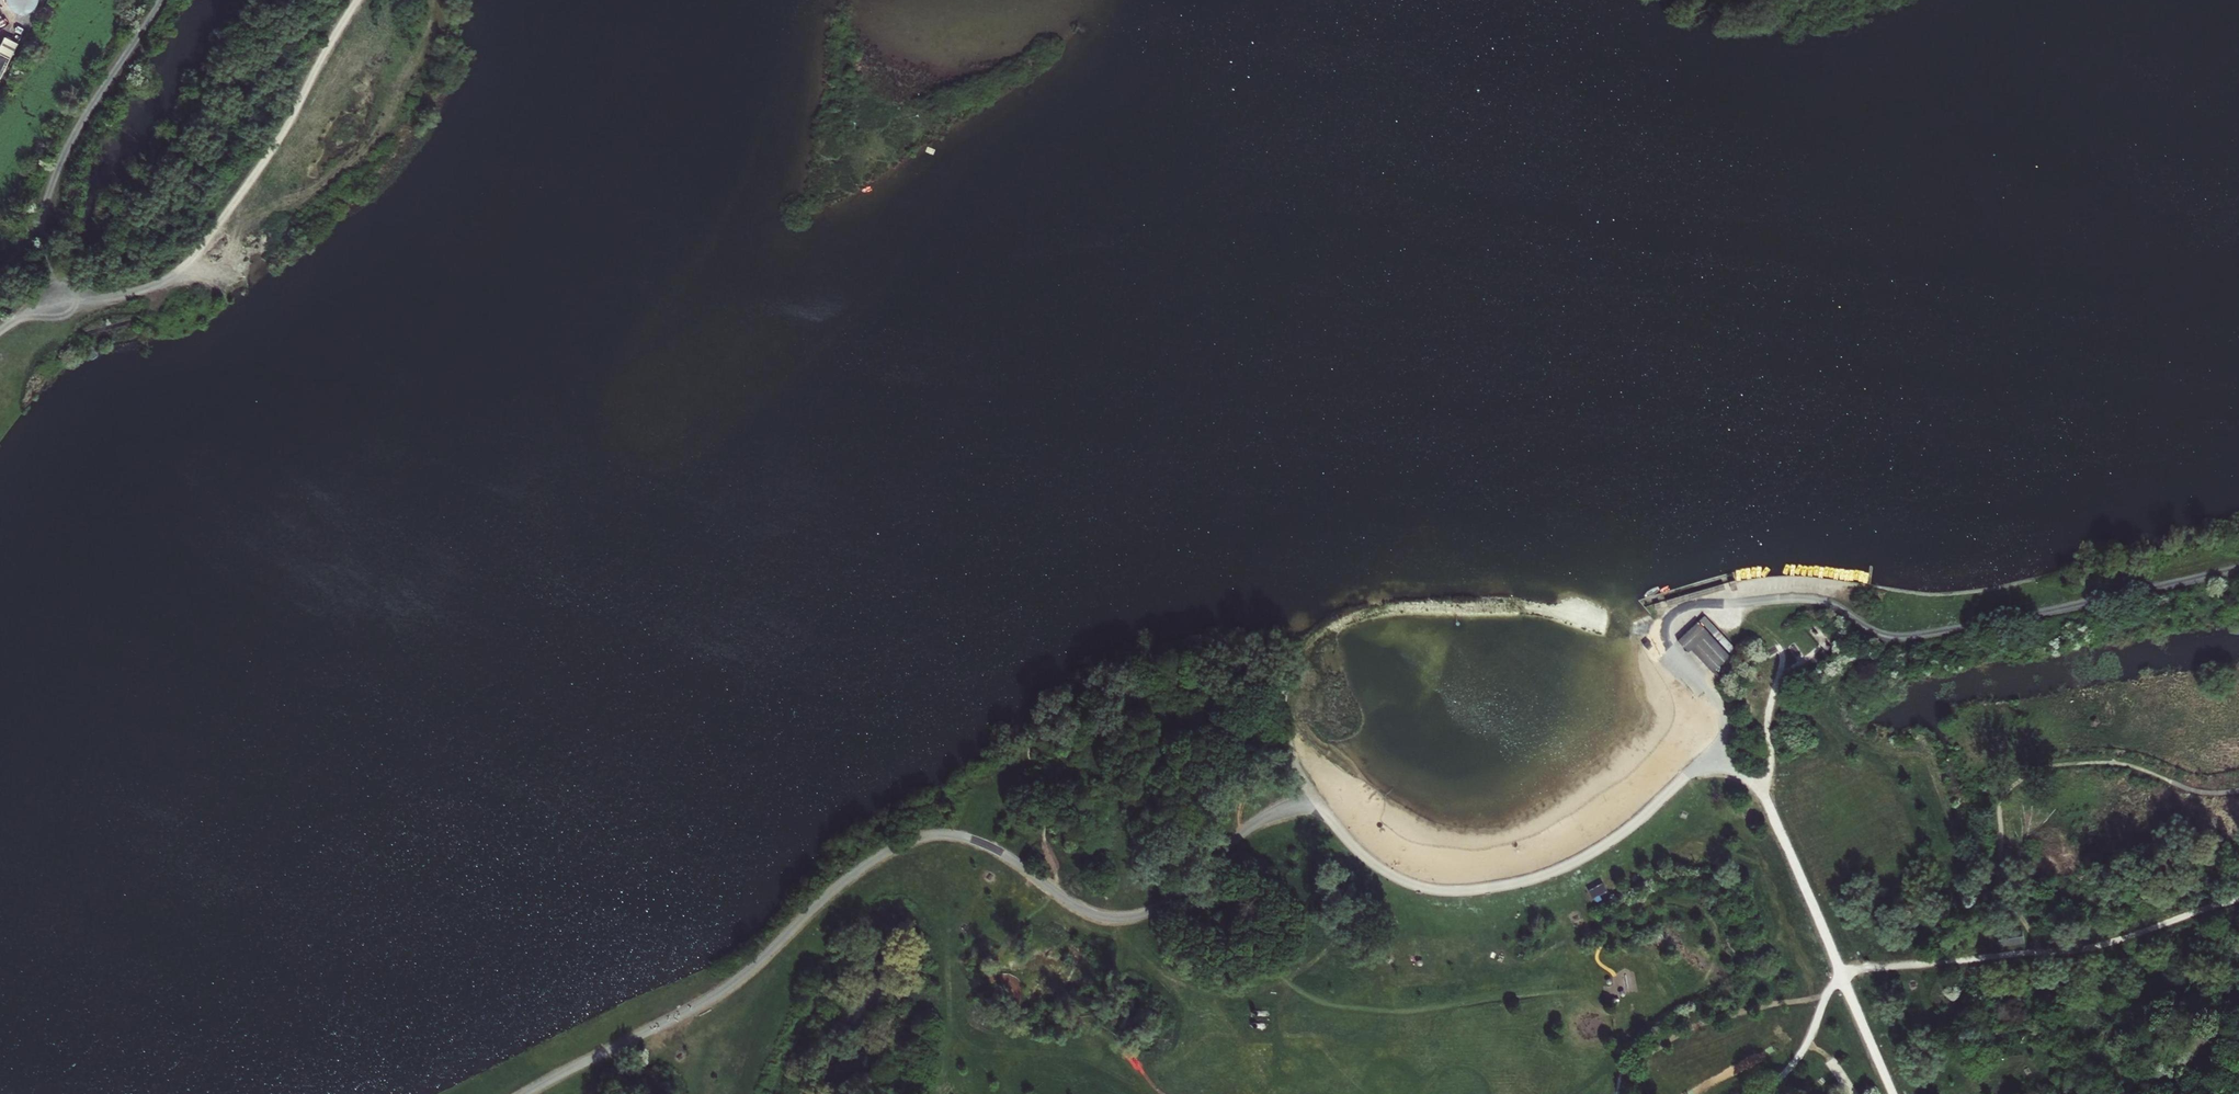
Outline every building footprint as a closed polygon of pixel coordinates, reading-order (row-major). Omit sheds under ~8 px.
[(24,16),(44,0),(11,0),(24,16)] [(17,44),(4,37),(0,46),(0,78),(17,44)] [(1732,582),(1723,584),(1726,592),(1734,589),(1732,582)] [(1742,588),(1734,589),(1735,599),(1743,598),(1742,588)] [(1704,616),(1700,620),(1705,626),(1710,622),(1704,616)] [(1700,620),(1678,641),(1688,651),(1690,649),(1713,672),(1732,654),(1710,631),(1705,626),(1700,620)] [(1601,882),(1587,890),(1591,898),(1606,890),(1601,882)] [(2023,935),(1999,936),(2000,944),(2023,944),(2023,935)]
